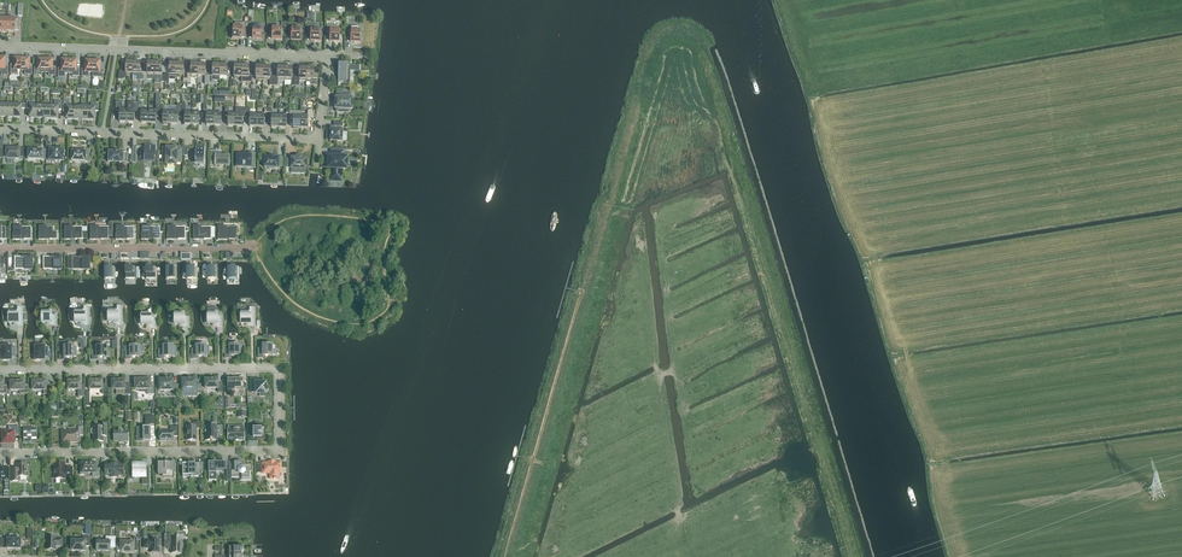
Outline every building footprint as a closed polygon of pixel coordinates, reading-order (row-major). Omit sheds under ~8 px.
[(19,19),(8,19),(7,31),(15,31),(15,30),(19,30),(19,19)] [(235,27),(233,27),(233,33),(232,32),(231,39),(241,39),(241,38),(245,38),(246,23),(245,23),(235,23),(235,27)] [(307,40),(311,40),(311,41),(321,42),(321,35),(319,35),(319,30),(318,29),(318,26),(308,25),(307,25),(307,40)] [(337,26),(327,26),(326,26),(326,41),(330,41),(330,42),(340,42),(340,36),(339,36),(339,30),(337,30),(337,26)] [(351,26),(351,31),(347,30),(347,41),(351,41),(351,43),(361,43),(361,37),(359,37),(360,31),(359,31),(359,27),(351,26)] [(249,38),(253,38),(253,39),(263,40),(263,33),(261,33),(262,28),(249,27),(249,38)] [(268,39),(272,39),(272,40),(282,40),(282,34),(281,34),(281,28),(268,28),(268,39)] [(287,39),(292,39),(291,41),(301,41),(301,35),(300,35),(300,29),(288,28),(287,39)] [(1,69),(1,74),(8,74),(9,67),(5,66),(5,58),(4,58),(4,57),(0,57),(0,69),(1,69)] [(18,70),(21,70),(22,58),(16,58),(15,58),(14,67),(11,67),(10,74),(18,74),(18,70)] [(28,58),(22,58),(21,70),(25,70),(25,75),(32,75),(32,67),(29,67),(29,59),(28,59),(28,58)] [(42,72),(45,73),(45,59),(40,59),(38,59),(38,67),(34,67),(34,75),(41,75),(42,72)] [(51,59),(45,59),(45,73),(48,73),(48,75),(56,76),(56,68),(52,68),(53,60),(51,60),(51,59)] [(65,73),(69,73),(69,60),(63,59),(63,60),(62,60),(62,68),(58,68),(58,77),(65,78),(65,73)] [(69,60),(69,73),(72,74),(72,76),(79,77),(80,69),(76,69),(76,61),(75,60),(69,60)] [(89,72),(92,73),(93,60),(87,60),(87,61),(86,61),(85,69),(82,69),(82,77),(89,77),(89,72)] [(92,73),(92,77),(103,77),(103,70),(100,70),(100,61),(99,61),(93,60),(92,73)] [(139,80),(143,80),(144,72),(140,72),(140,62),(140,61),(135,61),(135,62),(133,62),(133,75),(140,76),(139,80)] [(126,62),(126,71),(119,71),(118,79),(123,79),(126,77),(126,73),(132,73),(132,75),(133,75),(133,62),(126,62)] [(147,72),(144,72),(143,80),(147,81),(147,79),(154,79),(155,63),(148,62),(147,72)] [(176,80),(176,77),(176,63),(175,63),(175,62),(170,62),(170,63),(169,63),(169,73),(165,73),(165,81),(169,81),(169,80),(176,80)] [(162,63),(155,63),(154,79),(161,79),(161,81),(165,81),(165,73),(162,73),(162,63)] [(359,65),(348,65),(339,65),(338,87),(338,82),(349,82),(350,70),(359,71),(359,65)] [(241,77),(241,82),(252,82),(252,76),(248,75),(249,66),(242,66),(241,77)] [(263,66),(263,80),(270,80),(270,85),(273,85),(274,76),(270,76),(270,67),(270,66),(265,66),(263,66)] [(274,76),(273,85),(277,86),(278,80),(285,81),(285,67),(278,67),(278,76),(274,76)] [(285,67),(285,81),(292,81),(291,86),(295,86),(296,77),(292,77),(292,67),(285,67)] [(296,77),(295,86),(299,86),(299,81),(306,81),(307,68),(305,68),(305,67),(300,67),(300,68),(299,77),(296,77)] [(307,68),(306,81),(310,82),(310,85),(317,85),(317,78),(313,78),(314,68),(307,68)] [(345,112),(345,109),(352,109),(353,99),(350,99),(350,94),(337,93),(337,98),(336,98),(335,108),(337,108),(337,112),(345,112)] [(31,118),(37,118),(37,104),(34,104),(34,101),(27,101),(26,109),(30,109),(30,117),(31,117),(31,118)] [(62,110),(62,105),(62,101),(55,101),(54,105),(51,105),(51,119),(56,119),(56,118),(58,118),(58,110),(62,110)] [(116,101),(115,110),(120,111),(119,122),(126,122),(127,109),(122,108),(122,102),(116,101)] [(68,119),(74,119),(74,107),(70,107),(71,103),(63,102),(63,110),(67,110),(66,118),(68,119)] [(127,109),(126,122),(134,122),(134,111),(138,111),(138,102),(132,102),(127,102),(127,109)] [(138,102),(138,111),(141,111),(141,123),(148,123),(149,109),(142,109),(142,102),(138,102)] [(91,108),(88,108),(87,120),(93,120),(93,119),(94,119),(95,111),(98,111),(99,104),(91,103),(91,108)] [(25,104),(14,104),(14,117),(20,118),(20,117),(21,117),(21,109),(25,109),(25,104)] [(170,110),(170,124),(177,124),(177,118),(177,116),(181,116),(181,104),(177,104),(177,106),(177,110),(170,110)] [(181,104),(181,116),(185,117),(185,118),(184,124),(192,124),(192,111),(185,111),(185,107),(185,105),(181,104)] [(149,109),(148,123),(155,123),(155,118),(156,116),(159,116),(159,114),(160,106),(156,105),(156,110),(149,109)] [(225,108),(225,116),(228,116),(228,126),(235,126),(235,112),(229,112),(229,108),(225,108)] [(235,112),(235,126),(242,126),(242,117),(246,117),(246,112),(246,109),(243,108),(236,108),(235,112)] [(246,112),(246,117),(250,117),(250,127),(257,127),(257,113),(250,113),(250,109),(246,109),(246,112)] [(300,115),(301,112),(290,111),(290,118),(293,118),(293,128),(294,128),(294,129),(298,129),(298,128),(300,128),(300,117),(300,115)] [(312,111),(308,111),(308,115),(300,115),(300,117),(300,128),(307,129),(308,119),(312,119),(312,111)] [(343,127),(343,119),(343,122),(334,122),(334,127),(330,127),(334,127),(333,130),(331,130),(330,141),(342,141),(342,127),(343,127)] [(195,165),(199,165),(204,165),(205,145),(204,145),(204,147),(196,147),(195,165)] [(145,146),(144,163),(154,163),(155,147),(145,146)] [(7,149),(6,159),(7,159),(7,163),(13,163),(13,159),(14,159),(15,160),(17,160),(18,159),(19,159),(19,157),(23,157),(24,148),(19,148),(19,149),(7,149)] [(181,162),(181,148),(163,148),(163,160),(166,160),(166,164),(176,164),(176,162),(181,162)] [(64,150),(55,149),(55,150),(50,150),(50,151),(46,151),(46,161),(50,161),(50,160),(55,160),(55,161),(58,161),(58,160),(63,161),(63,156),(64,156),(64,150)] [(28,150),(28,159),(45,160),(46,150),(42,150),(42,151),(37,150),(28,150)] [(72,152),(71,161),(85,161),(89,161),(89,151),(86,151),(86,152),(85,152),(81,152),(77,152),(72,152)] [(113,152),(108,152),(108,162),(127,163),(128,153),(119,152),(113,152)] [(229,157),(220,156),(219,156),(219,152),(211,152),(211,161),(215,161),(215,166),(220,166),(220,167),(224,167),(225,166),(229,166),(229,157)] [(328,167),(328,168),(331,168),(330,181),(341,181),(342,181),(342,169),(347,169),(347,157),(342,157),(343,152),(331,152),(331,156),(328,156),(328,157),(328,161),(328,164),(328,167)] [(250,168),(255,168),(256,153),(250,153),(250,156),(246,156),(246,155),(243,155),(243,156),(238,156),(237,167),(251,167),(250,168)] [(278,166),(283,167),(283,157),(279,157),(279,158),(278,158),(273,158),(273,157),(270,157),(270,158),(265,158),(265,167),(264,167),(264,168),(265,168),(265,167),(269,168),(269,169),(274,169),(274,168),(278,168),(278,166)] [(306,169),(306,159),(291,158),(291,159),(286,159),(286,166),(291,166),(291,168),(306,169)] [(108,223),(108,227),(91,227),(91,234),(90,234),(90,240),(90,239),(109,239),(108,239),(108,237),(108,232),(112,232),(112,223),(108,223)] [(31,227),(14,227),(14,234),(13,234),(13,240),(32,240),(32,239),(31,239),(31,227)] [(38,234),(38,240),(39,240),(57,239),(57,231),(53,231),(53,227),(39,227),(39,234),(38,234)] [(83,227),(65,227),(65,239),(83,239),(83,227)] [(134,227),(117,227),(117,234),(115,234),(115,240),(116,240),(116,239),(134,240),(135,239),(134,239),(134,234),(134,227)] [(163,233),(163,228),(160,228),(160,227),(142,227),(142,234),(141,234),(141,240),(142,240),(142,239),(160,239),(160,233),(163,233)] [(188,232),(188,228),(185,228),(185,227),(168,227),(168,234),(167,234),(167,240),(167,239),(186,239),(185,239),(185,232),(188,232)] [(211,227),(194,227),(194,239),(212,239),(211,239),(211,238),(211,227)] [(236,227),(219,227),(219,234),(218,234),(218,240),(237,240),(237,239),(236,239),(236,231),(236,228),(236,227)] [(33,256),(33,257),(14,257),(15,257),(15,269),(32,269),(32,263),(33,263),(33,256)] [(43,257),(43,269),(61,270),(61,263),(62,263),(62,256),(62,257),(43,257)] [(72,257),(72,270),(89,270),(89,263),(91,263),(91,256),(90,256),(90,257),(72,257)] [(105,268),(105,279),(114,279),(114,268),(109,268),(105,268)] [(129,268),(126,268),(126,279),(135,279),(135,268),(129,268)] [(150,268),(146,268),(146,279),(156,279),(156,268),(150,268)] [(167,268),(167,279),(176,279),(176,268),(170,268),(167,268)] [(187,268),(187,279),(196,279),(197,268),(191,268),(187,268)] [(208,268),(208,279),(217,279),(217,268),(212,268),(208,268)] [(228,268),(228,279),(238,279),(238,268),(232,268),(228,268)] [(9,324),(13,324),(18,323),(18,325),(22,325),(23,325),(22,316),(22,309),(22,307),(20,307),(18,307),(18,308),(10,312),(9,312),(9,318),(6,318),(6,322),(9,322),(9,324)] [(84,325),(89,324),(89,316),(85,316),(85,307),(84,307),(76,312),(75,312),(75,317),(73,317),(73,322),(75,322),(75,323),(76,323),(84,323),(84,325)] [(122,324),(122,315),(122,307),(118,307),(117,307),(110,311),(109,311),(108,311),(108,317),(106,317),(106,321),(108,321),(108,323),(109,323),(109,322),(117,322),(117,324),(121,324),(122,324)] [(241,319),(238,319),(238,323),(241,323),(241,324),(246,324),(250,324),(250,326),(251,326),(254,326),(255,326),(255,317),(250,317),(250,308),(250,309),(247,310),(245,307),(240,310),(242,313),(241,313),(241,319)] [(51,325),(56,325),(56,316),(51,316),(51,308),(43,312),(42,312),(42,318),(39,318),(40,322),(42,322),(42,323),(51,323),(51,325)] [(208,319),(205,319),(205,323),(208,323),(208,325),(208,324),(212,324),(217,324),(217,326),(221,326),(221,317),(217,317),(217,313),(217,308),(208,308),(208,313),(208,319)] [(151,327),(155,327),(155,318),(151,318),(151,309),(151,310),(143,314),(142,314),(141,314),(141,320),(139,320),(139,324),(142,324),(142,325),(151,325),(151,327)] [(175,319),(172,319),(172,324),(175,323),(175,325),(184,325),(184,327),(188,326),(188,318),(184,318),(184,313),(184,314),(175,314),(175,313),(175,319)] [(78,339),(76,342),(81,344),(81,348),(84,350),(84,341),(82,339),(78,339)] [(60,342),(60,351),(60,360),(64,359),(64,358),(74,358),(74,356),(76,356),(76,348),(74,348),(73,346),(72,346),(64,342),(60,342)] [(130,346),(124,346),(124,350),(126,350),(126,359),(130,359),(130,357),(139,357),(140,357),(140,356),(142,356),(142,355),(142,351),(143,351),(143,346),(139,346),(138,346),(130,342),(130,346)] [(263,349),(258,349),(259,358),(263,358),(263,356),(272,356),(272,354),(275,354),(275,350),(272,350),(272,344),(263,344),(263,349)] [(175,355),(175,347),(175,346),(173,346),(173,345),(163,345),(163,350),(159,350),(159,359),(164,358),(164,357),(172,357),(173,357),(173,356),(175,356),(175,357),(175,355)] [(196,349),(192,349),(192,358),(197,358),(197,356),(206,356),(206,357),(206,355),(208,355),(208,346),(206,346),(206,345),(196,345),(196,349)] [(229,349),(225,349),(225,358),(230,358),(230,356),(239,356),(239,355),(242,355),(242,350),(239,351),(239,345),(229,345),(229,349)] [(44,346),(35,347),(35,352),(34,352),(34,358),(35,358),(35,360),(44,360),(44,357),(48,357),(48,348),(44,348),(44,346)] [(106,357),(106,356),(109,356),(109,352),(106,352),(106,346),(97,346),(97,350),(93,350),(93,359),(97,359),(97,357),(106,357)] [(2,353),(1,353),(1,358),(2,358),(2,360),(11,360),(11,357),(15,357),(15,348),(11,348),(11,347),(2,347),(2,353)] [(237,379),(228,379),(228,381),(228,388),(228,390),(234,390),(234,388),(241,388),(247,388),(247,383),(243,383),(243,379),(242,379),(242,377),(237,377),(237,379)] [(178,386),(173,386),(173,380),(168,380),(168,379),(165,380),(160,380),(160,390),(174,390),(174,394),(178,394),(178,386)] [(182,380),(182,390),(187,390),(188,396),(197,396),(197,394),(201,394),(201,386),(196,386),(196,380),(191,380),(191,379),(187,379),(187,380),(182,380)] [(218,383),(218,379),(205,379),(205,388),(218,388),(218,392),(223,392),(223,383),(218,383)] [(266,382),(260,383),(256,383),(256,379),(251,379),(251,392),(255,392),(255,393),(260,393),(260,396),(266,396),(266,390),(269,390),(269,385),(266,386),(266,382)] [(125,380),(112,380),(112,389),(116,389),(120,389),(120,395),(125,394),(131,394),(131,384),(125,384),(125,380)] [(150,380),(135,380),(135,389),(147,389),(147,394),(154,394),(154,385),(150,385),(150,380)] [(10,391),(20,390),(20,394),(28,394),(28,386),(24,386),(24,381),(19,381),(15,381),(15,382),(10,382),(10,391)] [(44,394),(50,394),(50,383),(46,384),(46,381),(41,381),(38,381),(32,381),(32,382),(31,382),(31,386),(32,386),(32,390),(44,390),(44,394)] [(68,390),(78,390),(78,397),(85,397),(85,385),(81,385),(81,381),(68,381),(68,390)] [(102,381),(89,381),(89,390),(102,389),(102,394),(107,394),(107,385),(102,385),(102,381)] [(225,399),(225,408),(230,408),(235,408),(235,405),(230,405),(230,399),(225,399)] [(154,424),(154,416),(145,416),(145,424),(154,424)] [(186,432),(186,434),(187,435),(187,440),(192,440),(192,441),(195,441),(196,440),(197,440),(197,429),(200,429),(200,421),(196,421),(196,422),(193,422),(193,426),(187,426),(187,431),(186,432)] [(92,429),(91,430),(91,433),(92,434),(93,434),(93,441),(90,441),(103,441),(103,436),(108,436),(107,424),(100,424),(100,427),(93,427),(93,429),(92,429)] [(253,432),(249,432),(249,440),(260,440),(266,440),(266,428),(266,425),(258,425),(258,428),(253,428),(253,432)] [(2,435),(2,442),(14,442),(14,435),(19,435),(19,426),(8,427),(8,430),(2,430),(2,435)] [(223,426),(216,426),(207,426),(207,428),(205,432),(207,433),(207,440),(217,440),(217,435),(219,435),(219,429),(223,429),(223,426)] [(228,440),(234,440),(234,441),(239,441),(239,440),(244,440),(244,430),(243,430),(243,426),(229,426),(229,430),(228,430),(228,440)] [(78,431),(62,432),(62,442),(79,442),(79,435),(84,435),(83,427),(78,427),(78,431)] [(170,427),(170,431),(159,431),(159,441),(174,441),(174,437),(178,437),(178,427),(170,427)] [(137,441),(150,441),(150,428),(137,428),(137,441)] [(23,442),(37,442),(37,429),(23,429),(23,442)] [(128,431),(114,431),(114,441),(128,441),(128,431)] [(169,462),(169,463),(158,463),(158,465),(157,465),(158,465),(158,475),(166,475),(166,477),(173,477),(173,478),(174,478),(174,471),(175,471),(175,463),(170,463),(170,462),(169,462)] [(216,481),(216,471),(226,470),(227,480),(230,480),(230,462),(208,462),(209,481),(216,481)] [(242,462),(234,462),(234,471),(231,471),(231,477),(242,477),(242,480),(249,480),(249,471),(252,471),(252,465),(242,465),(242,462)] [(118,463),(105,464),(105,476),(111,476),(111,478),(118,478),(118,476),(124,476),(124,466),(118,466),(118,463)] [(132,468),(128,468),(128,479),(133,479),(133,478),(142,478),(142,479),(142,480),(149,480),(149,467),(146,467),(146,463),(132,463),(132,468)] [(198,464),(183,464),(183,476),(191,476),(191,477),(198,477),(198,472),(203,472),(203,463),(197,463),(198,464)] [(281,463),(262,463),(257,463),(257,473),(263,473),(271,473),(271,479),(273,479),(275,479),(278,479),(278,473),(281,473),(281,463)] [(17,469),(12,469),(12,471),(12,481),(18,481),(20,481),(20,477),(28,476),(28,471),(27,471),(27,465),(29,465),(29,464),(17,465),(17,469)] [(65,464),(54,464),(55,479),(65,479),(65,476),(72,476),(72,467),(65,467),(65,464)] [(80,468),(81,474),(84,474),(84,473),(93,473),(93,477),(100,477),(100,469),(96,469),(96,464),(82,464),(82,468),(80,468)] [(168,545),(167,549),(172,549),(171,553),(181,554),(182,540),(176,540),(177,537),(168,537),(168,534),(164,534),(164,545),(168,545)] [(56,538),(47,537),(47,550),(56,550),(56,546),(63,547),(63,539),(56,539),(56,538)] [(82,541),(72,541),(72,550),(85,551),(85,546),(90,546),(90,537),(82,537),(82,541)] [(106,542),(97,541),(97,551),(110,551),(110,548),(115,548),(115,537),(106,537),(106,542)] [(1,543),(4,543),(4,547),(7,547),(7,549),(21,549),(21,539),(20,539),(19,538),(17,538),(16,539),(13,539),(12,538),(9,538),(8,539),(1,539),(1,543)] [(151,541),(143,540),(143,548),(150,548),(150,553),(159,553),(160,539),(151,539),(151,541)] [(129,542),(121,542),(121,552),(134,552),(134,551),(138,551),(138,543),(133,542),(132,542),(130,541),(129,542)] [(229,547),(229,554),(241,554),(242,553),(243,552),(243,550),(243,548),(243,547),(242,547),(242,546),(237,546),(237,547),(229,547)]
